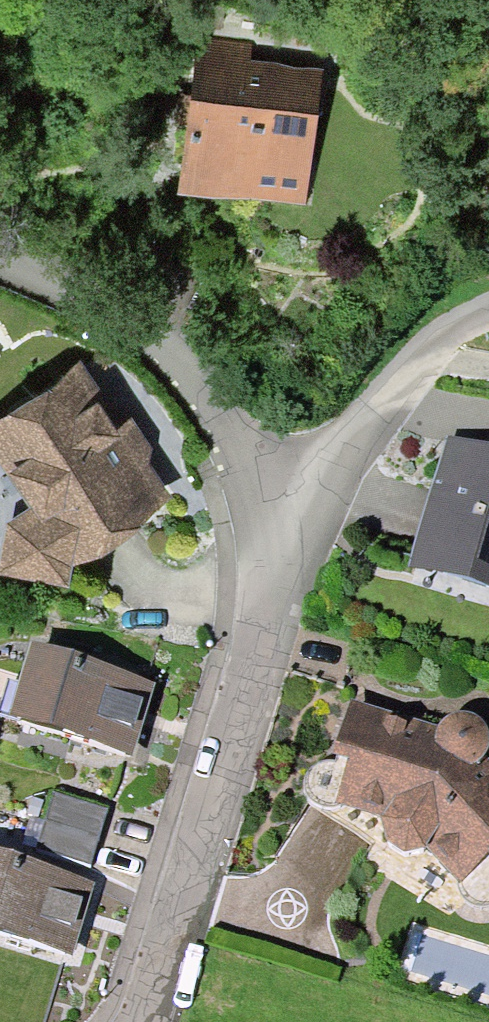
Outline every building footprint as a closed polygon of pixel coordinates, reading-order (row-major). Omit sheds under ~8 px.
[(244,48),(194,43),(179,175),(249,183),(247,197),(297,203),(301,168),(292,167),(303,76),(241,69),(244,48)] [(153,494),(72,374),(0,423),(0,449),(41,509),(12,529),(6,563),(55,573),(58,558),(153,494)] [(443,467),(418,554),(488,574),(488,481),(443,467)] [(132,729),(133,727),(141,695),(34,662),(13,728),(121,761),(131,729),(132,729)] [(332,773),(323,772),(315,774),(309,778),(304,785),(302,792),(302,801),(304,807),(309,813),(316,818),(326,820),(335,817),(343,812),(386,825),(381,834),(385,852),(401,862),(419,858),(425,849),(456,882),(454,893),(456,902),(462,909),(471,914),(484,915),(488,913),(488,782),(476,767),(480,758),(481,749),(477,740),(471,734),(462,730),(450,731),(441,737),(437,746),(348,719),(332,773)] [(41,829),(95,846),(104,817),(49,801),(41,829)] [(87,874),(95,846),(41,829),(32,858),(87,874)] [(72,928),(81,894),(0,869),(0,942),(61,961),(71,928),(72,928)]
